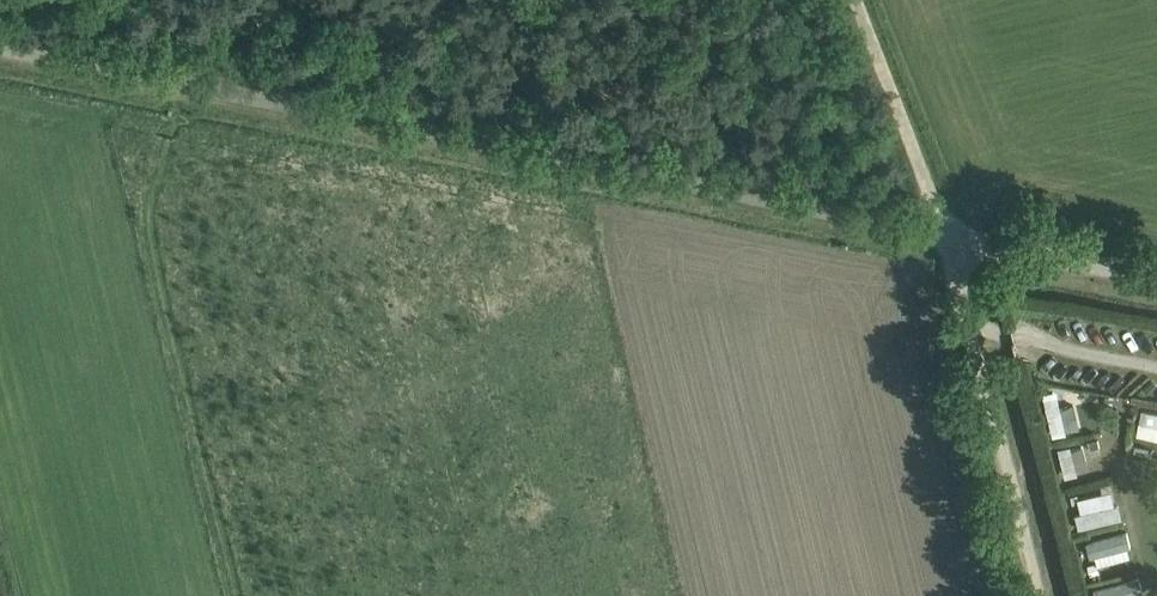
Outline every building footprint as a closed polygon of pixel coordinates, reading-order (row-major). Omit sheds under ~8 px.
[(1069,398),(1045,402),(1051,435),(1075,430),(1069,398)] [(1147,408),(1139,441),(1156,446),(1156,410),(1147,408)] [(1086,444),(1059,449),(1065,476),(1091,470),(1086,444)] [(1072,497),(1080,527),(1124,516),(1116,486),(1072,497)] [(1136,552),(1129,529),(1089,540),(1095,564),(1136,552)] [(1097,584),(1100,595),(1141,595),(1148,595),(1144,575),(1097,584)]
